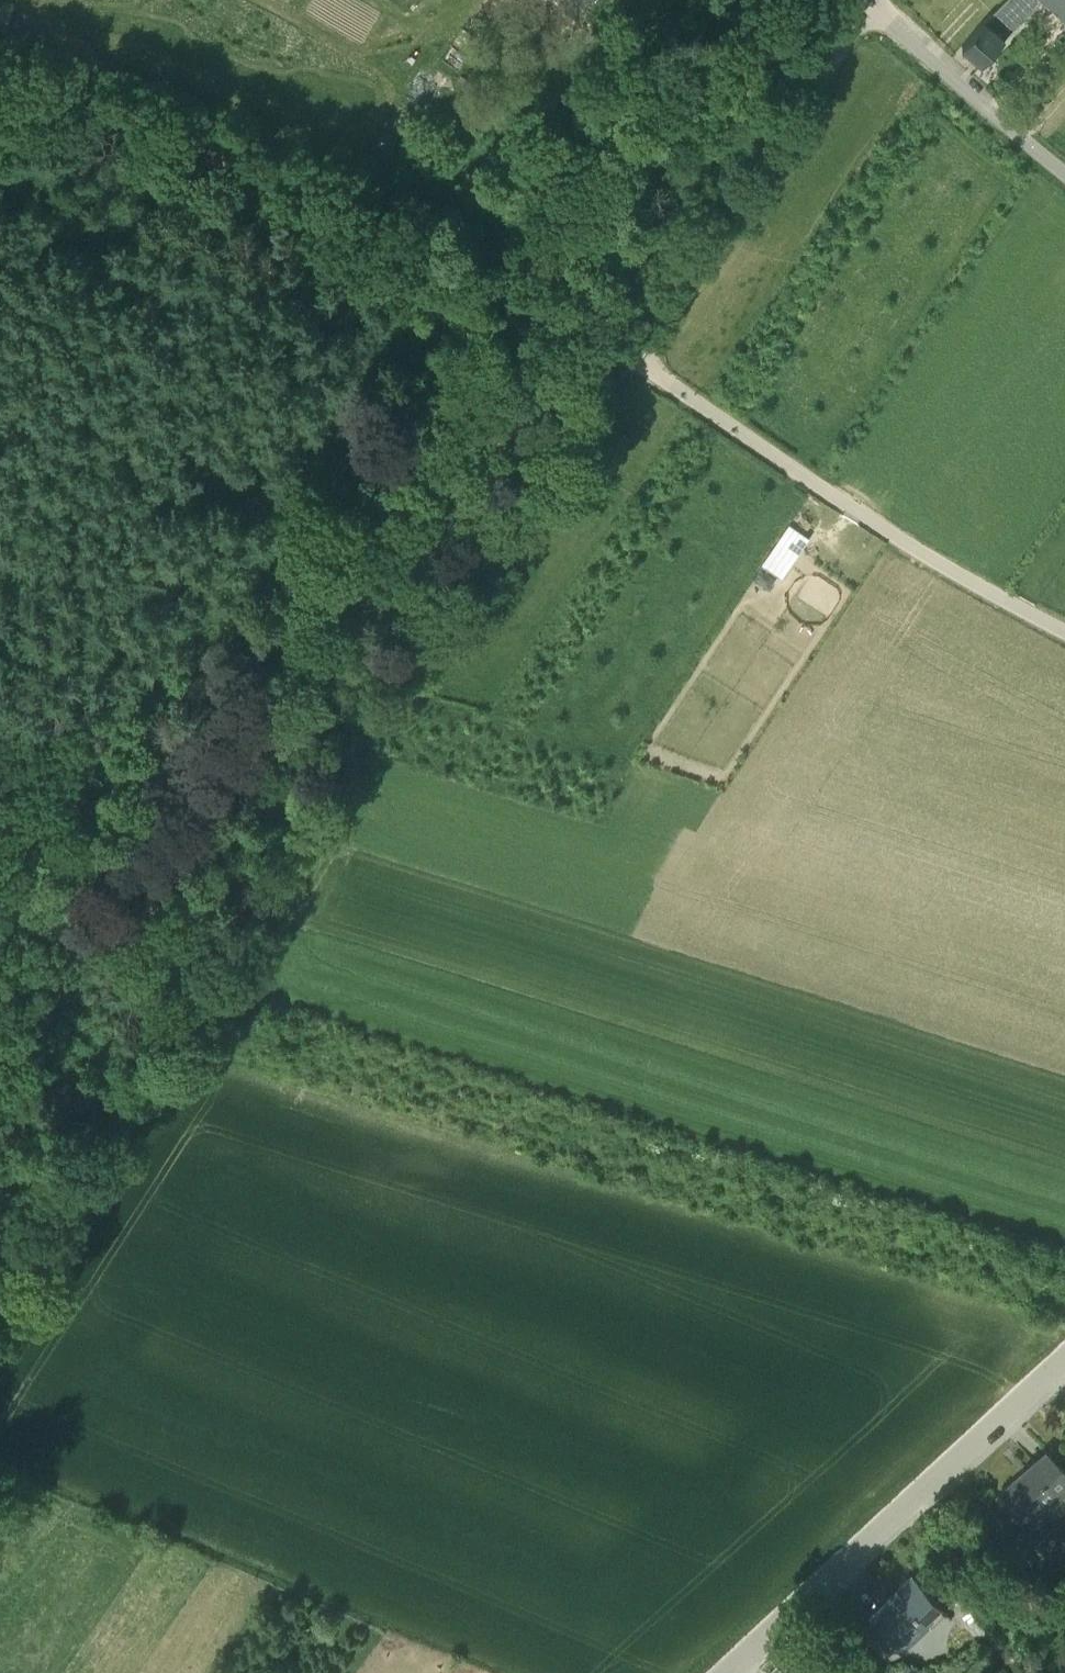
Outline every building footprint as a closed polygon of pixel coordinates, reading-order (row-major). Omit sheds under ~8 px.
[(581,15),(593,0),(563,0),(581,15)] [(964,43),(982,62),(1006,38),(1007,39),(1043,0),(1006,0),(964,43)] [(1064,21),(1064,0),(1043,0),(1064,21)] [(789,523),(762,563),(782,576),(809,536),(789,523)] [(1064,1495),(1064,1471),(1045,1451),(998,1496),(1030,1529),(1064,1495)] [(1040,1553),(1029,1541),(1009,1560),(1020,1572),(1040,1553)] [(940,1605),(913,1576),(899,1589),(898,1588),(871,1614),(902,1648),(928,1623),(925,1619),(940,1605)]
